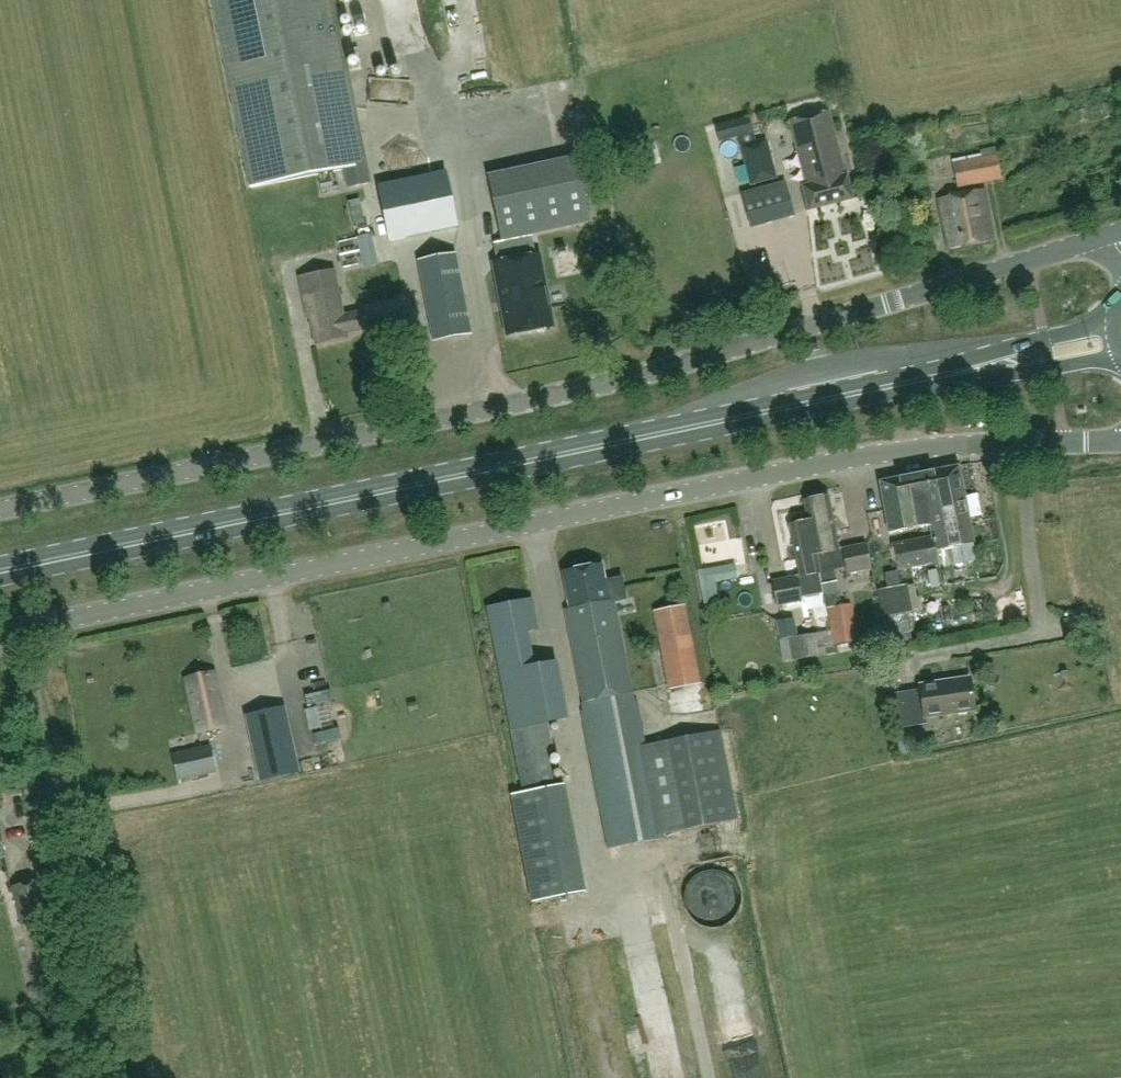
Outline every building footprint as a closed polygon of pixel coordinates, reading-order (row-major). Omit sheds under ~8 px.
[(370,183),(366,163),(367,162),(367,159),(365,159),(333,0),(214,0),(252,187),(345,168),(349,187),(370,183)] [(830,111),(790,121),(807,185),(803,186),(809,210),(853,198),(847,174),(846,174),(830,111)] [(719,142),(754,132),(749,116),(715,125),(719,142)] [(750,184),(776,177),(767,140),(741,146),(750,184)] [(424,144),(397,150),(405,182),(431,175),(424,144)] [(981,154),(952,159),(958,189),(1002,178),(995,147),(980,150),(981,154)] [(488,176),(502,241),(590,222),(576,157),(488,176)] [(452,179),(392,188),(396,213),(401,213),(404,235),(459,227),(452,179)] [(750,227),(795,216),(786,182),(741,193),(750,227)] [(938,199),(949,249),(994,239),(984,189),(938,199)] [(379,265),(378,261),(373,235),(359,237),(364,268),(379,265)] [(456,254),(419,261),(434,340),(471,333),(456,254)] [(509,335),(551,327),(538,256),(496,264),(509,335)] [(335,270),(299,277),(306,312),(309,311),(315,343),(348,336),(347,332),(364,329),(361,311),(344,314),(335,270)] [(932,525),(931,525),(933,535),(892,544),(897,570),(939,561),(937,555),(936,550),(974,542),(959,466),(925,472),(930,494),(926,495),(932,525)] [(880,481),(881,484),(890,533),(931,525),(932,525),(926,495),(930,494),(925,472),(880,481)] [(856,530),(843,532),(844,542),(879,537),(872,489),(851,492),(856,530)] [(976,516),(988,512),(982,494),(970,499),(976,516)] [(817,553),(823,585),(836,582),(834,570),(846,567),(847,573),(871,568),(867,544),(838,550),(828,496),(805,500),(809,521),(809,522),(814,521),(820,553),(817,553)] [(809,522),(809,521),(775,527),(779,547),(795,544),(801,576),(773,581),(777,606),(801,601),(801,598),(824,593),(822,585),(823,585),(817,553),(820,553),(814,521),(809,522)] [(1002,536),(1003,524),(981,523),(980,535),(1002,536)] [(601,564),(564,571),(571,608),(566,609),(586,713),(583,714),(609,848),(663,837),(662,833),(686,828),(737,818),(720,730),(645,745),(637,702),(634,702),(614,600),(625,598),(621,578),(604,581),(601,564)] [(714,582),(738,578),(736,565),(699,572),(706,609),(719,606),(714,582)] [(888,588),(878,590),(883,617),(886,632),(909,628),(906,612),(913,611),(908,584),(901,586),(899,572),(885,574),(888,588)] [(509,603),(487,607),(494,640),(528,633),(537,631),(531,598),(509,603)] [(852,603),(828,608),(831,630),(779,640),(783,662),(836,653),(835,646),(858,642),(852,603)] [(685,605),(656,611),(671,689),(700,683),(685,605)] [(199,733),(227,727),(214,671),(186,677),(199,733)] [(927,723),(926,714),(974,707),(970,679),(920,686),(921,689),(893,693),(898,728),(927,723)] [(325,707),(313,708),(315,731),(327,730),(325,707)] [(299,772),(285,708),(246,716),(260,780),(299,772)] [(309,744),(309,759),(325,759),(325,743),(309,744)] [(209,746),(172,754),(177,780),(215,771),(209,746)] [(565,866),(594,860),(578,778),(532,787),(538,814),(553,811),(565,866)] [(39,882),(15,887),(22,924),(47,919),(39,882)]
